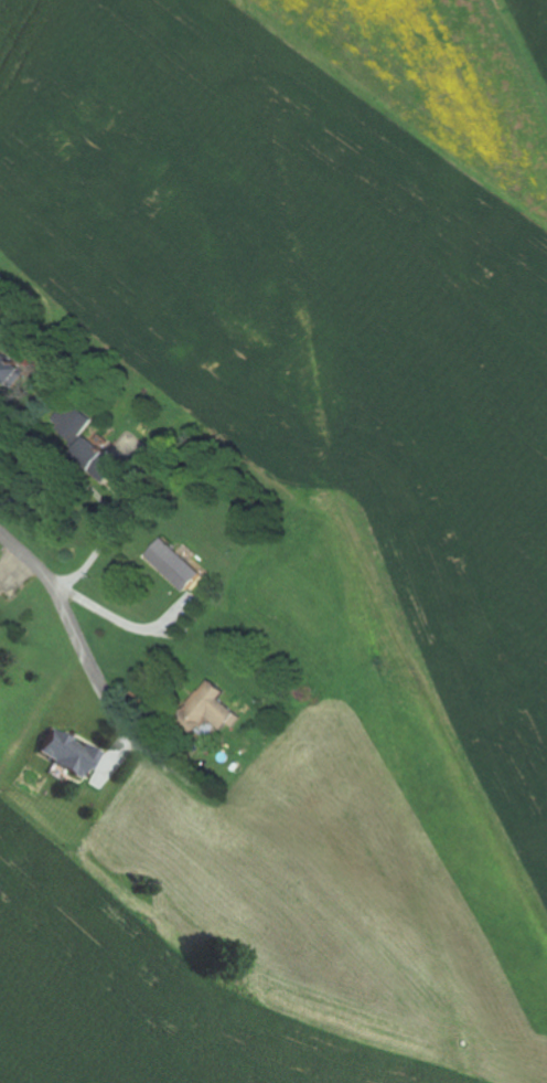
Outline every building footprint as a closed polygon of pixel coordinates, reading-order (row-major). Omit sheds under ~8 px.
[(0,345),(0,375),(19,390),(33,372),(0,345)] [(113,482),(128,466),(99,438),(84,454),(113,482)] [(211,576),(171,539),(154,557),(194,594),(211,576)] [(229,700),(235,694),(219,680),(199,704),(207,711),(201,718),(211,728),(220,718),(231,728),(236,723),(242,729),(251,719),(229,700)] [(102,756),(54,729),(39,755),(83,779),(89,767),(94,770),(102,756)]
